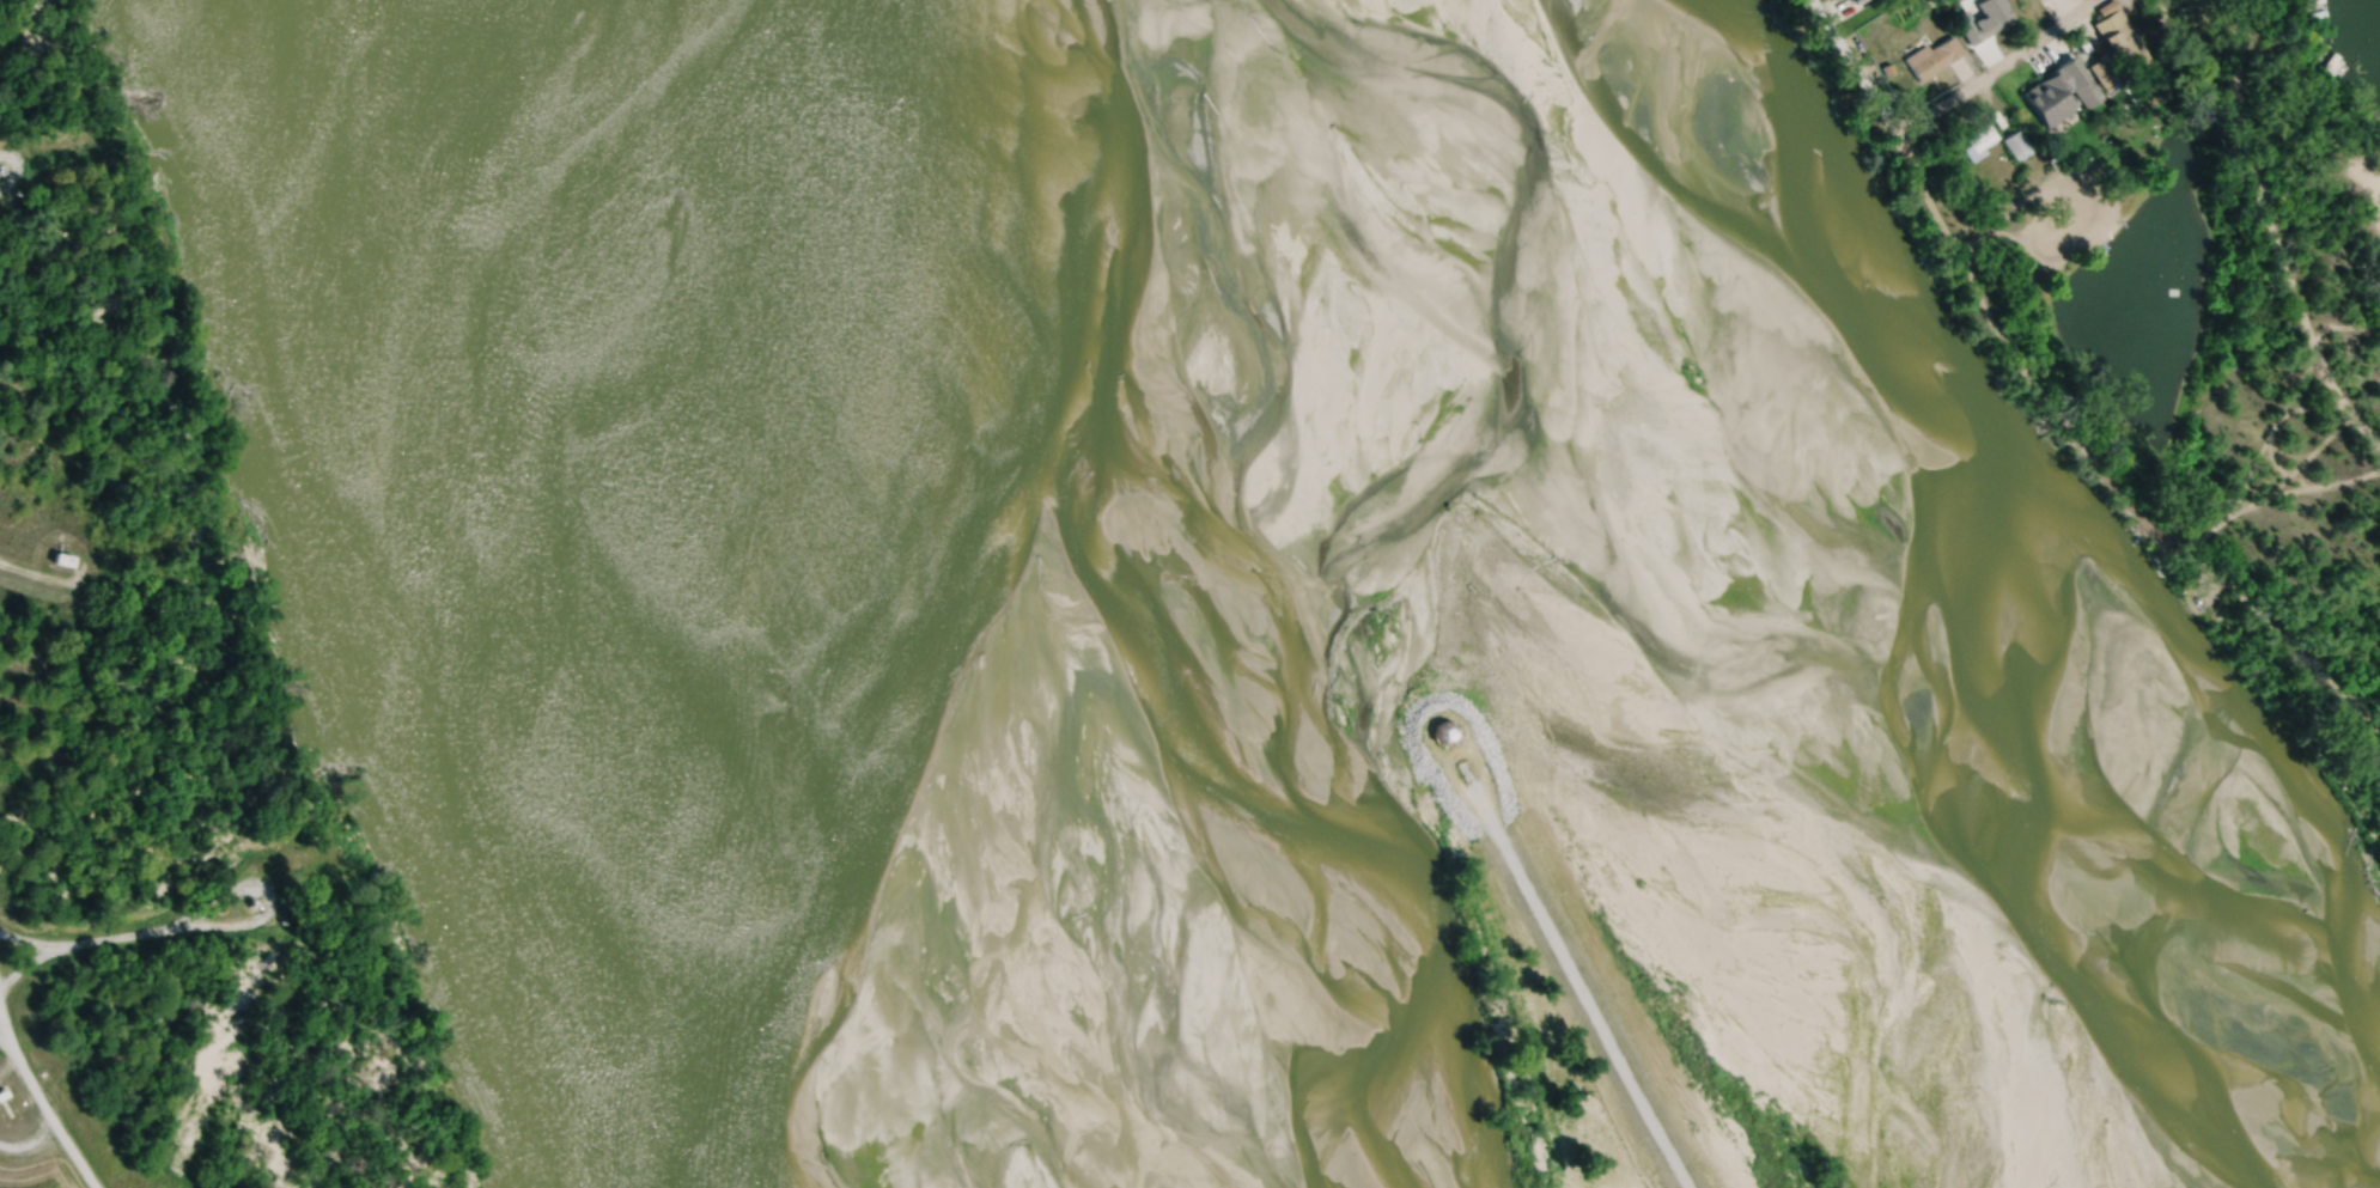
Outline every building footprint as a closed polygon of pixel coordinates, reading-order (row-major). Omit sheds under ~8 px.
[(1971,45),(2016,24),(2006,0),(1977,0),(1985,16),(1962,27),(1971,45)] [(2093,24),(2114,61),(2140,45),(2119,9),(2093,24)] [(1907,62),(1921,83),(1965,53),(1951,32),(1907,62)] [(2103,96),(2089,76),(2073,86),(2060,67),(2023,93),(2047,129),(2084,104),(2086,108),(2103,96)] [(2002,144),(1990,125),(1961,144),(1973,163),(2002,144)] [(2007,139),(2013,150),(2025,143),(2019,132),(2007,139)] [(75,554),(53,554),(53,566),(75,566),(75,554)] [(1444,748),(1459,733),(1446,721),(1431,735),(1444,748)]
